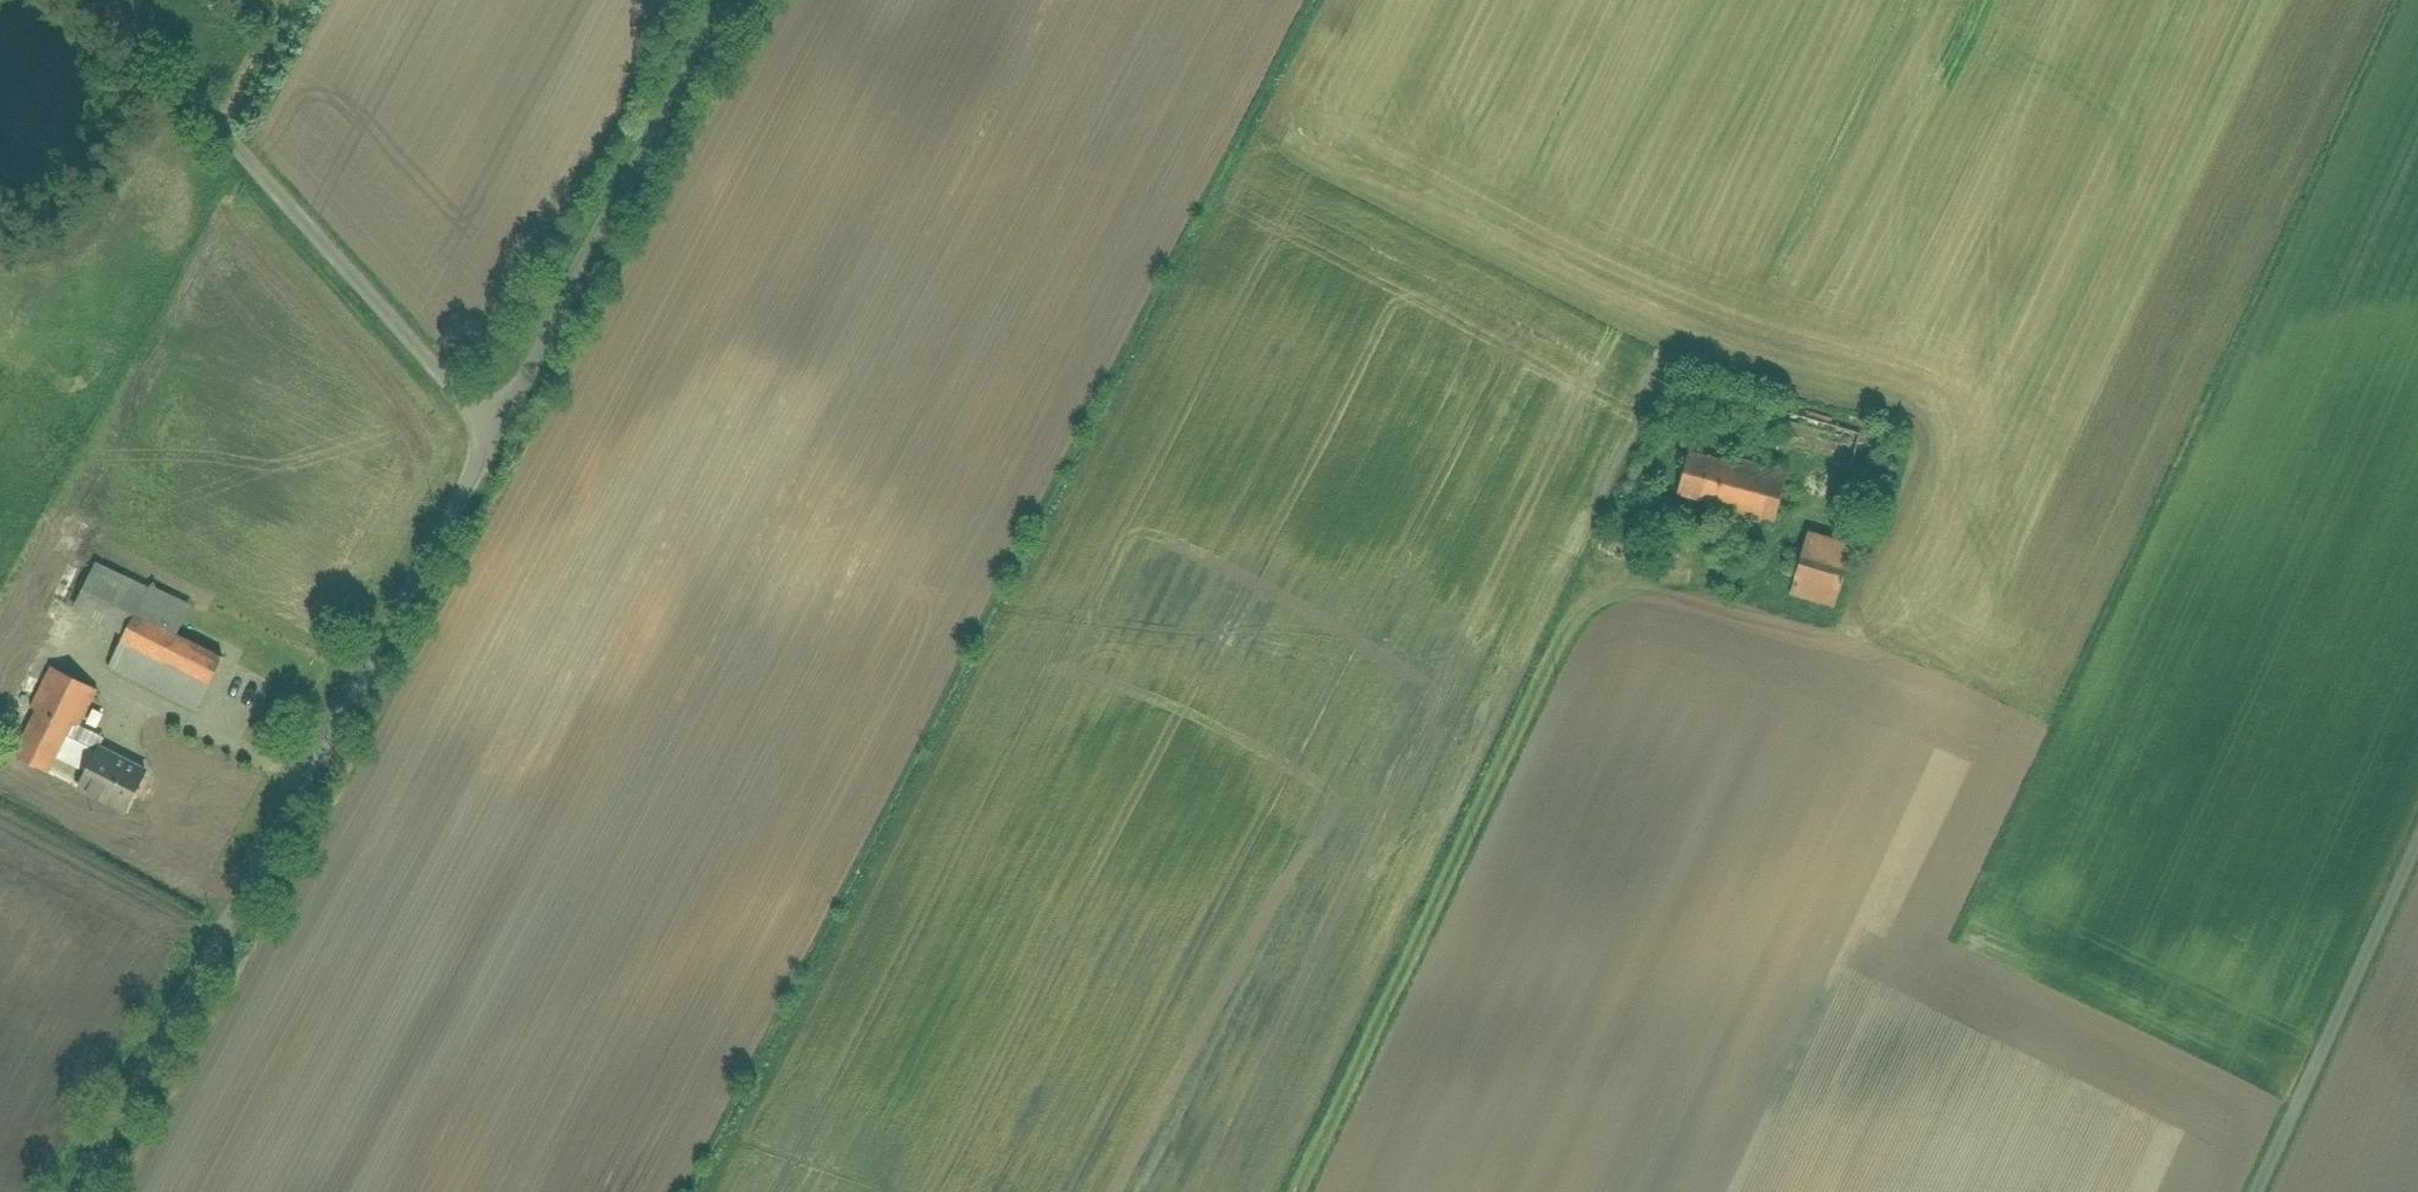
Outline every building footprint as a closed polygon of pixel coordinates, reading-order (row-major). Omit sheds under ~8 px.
[(1694,449),(1679,498),(1777,528),(1792,479),(1694,449)] [(1814,537),(1794,598),(1843,614),(1863,553),(1814,537)] [(228,658),(188,636),(200,614),(104,563),(79,610),(132,639),(115,670),(199,714),(228,658)] [(69,765),(95,778),(84,798),(130,822),(154,777),(114,757),(118,750),(84,732),(102,697),(56,674),(16,751),(64,775),(69,765)]
